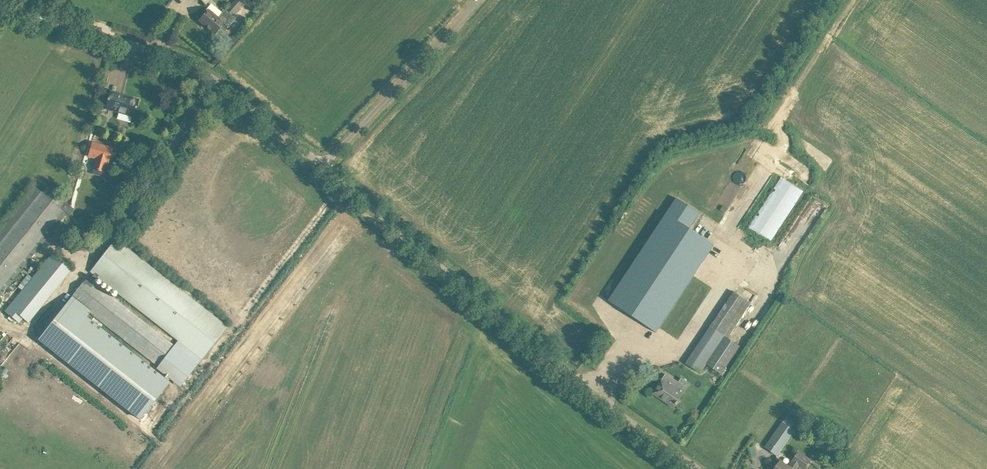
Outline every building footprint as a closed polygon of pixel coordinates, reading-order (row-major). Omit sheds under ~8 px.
[(225,10),(232,16),(242,3),(239,0),(234,0),(225,10)] [(208,10),(206,13),(199,21),(215,33),(223,23),(228,27),(235,18),(232,16),(225,10),(218,18),(208,10)] [(110,91),(105,109),(133,118),(139,99),(138,99),(137,101),(124,97),(125,95),(110,91)] [(93,136),(87,155),(102,160),(108,141),(93,136)] [(773,241),(803,189),(779,176),(750,228),(773,241)] [(59,216),(59,215),(63,210),(69,214),(74,208),(68,203),(57,194),(50,189),(51,187),(44,181),(40,186),(35,186),(32,184),(0,224),(0,290),(59,216)] [(675,197),(607,300),(656,332),(714,245),(690,228),(699,213),(675,197)] [(91,273),(93,275),(90,280),(87,278),(72,297),(38,339),(109,395),(139,419),(159,395),(169,382),(86,317),(90,312),(158,366),(156,368),(180,387),(201,359),(202,360),(228,326),(117,239),(91,273)] [(27,285),(45,300),(71,269),(52,254),(27,285)] [(45,300),(27,285),(5,312),(19,323),(23,318),(27,322),(45,300)] [(686,363),(701,373),(706,364),(721,374),(740,346),(729,338),(752,303),(734,291),(686,363)] [(662,381),(653,393),(656,395),(674,407),(676,404),(677,405),(678,402),(682,395),(683,394),(687,388),(672,379),(668,385),(662,381)] [(782,422),(771,439),(765,447),(777,455),(794,431),(782,422)] [(822,448),(831,454),(834,450),(825,443),(822,448)] [(794,461),(789,467),(777,459),(772,465),(776,468),(775,468),(796,468),(798,466),(803,468),(804,468),(809,462),(798,455),(794,461)]
